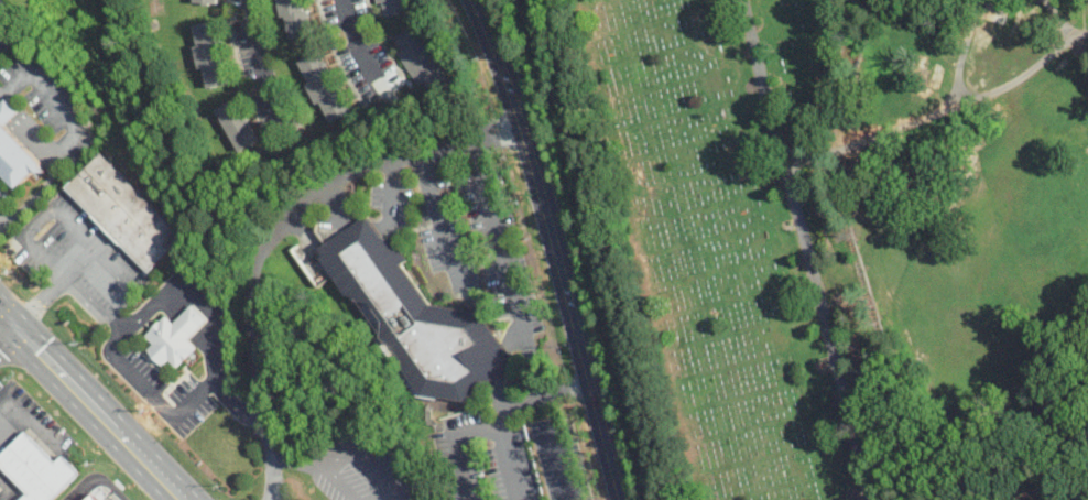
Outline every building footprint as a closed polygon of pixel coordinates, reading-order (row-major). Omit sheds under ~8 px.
[(307,0),(279,0),(285,39),(313,35),(307,0)] [(406,0),(375,0),(379,18),(409,11),(406,0)] [(980,15),(1003,22),(1010,0),(985,0),(980,15)] [(203,88),(230,84),(218,19),(191,24),(203,88)] [(390,41),(417,87),(428,80),(433,88),(448,78),(415,24),(390,41)] [(348,112),(337,91),(334,94),(325,76),(328,74),(316,52),(295,63),(306,84),(303,86),(314,106),(318,102),(328,123),(348,112)] [(215,110),(239,152),(261,140),(237,97),(215,110)] [(17,189),(0,172),(0,104),(6,99),(18,112),(4,126),(42,164),(17,189)] [(67,186),(101,153),(184,237),(150,271),(67,186)] [(318,251),(368,215),(383,237),(394,239),(407,260),(402,263),(429,302),(479,312),(513,365),(463,400),(424,392),(383,337),(385,322),(371,301),(348,298),(318,251)] [(165,315),(173,323),(183,313),(193,303),(208,319),(198,329),(188,339),(196,347),(176,367),(168,358),(162,365),(146,349),(153,343),(144,335),(165,315)] [(80,472),(52,499),(19,499),(28,492),(0,464),(0,455),(26,431),(56,463),(64,455),(80,472)] [(94,489),(105,499),(83,499),(94,489)]
